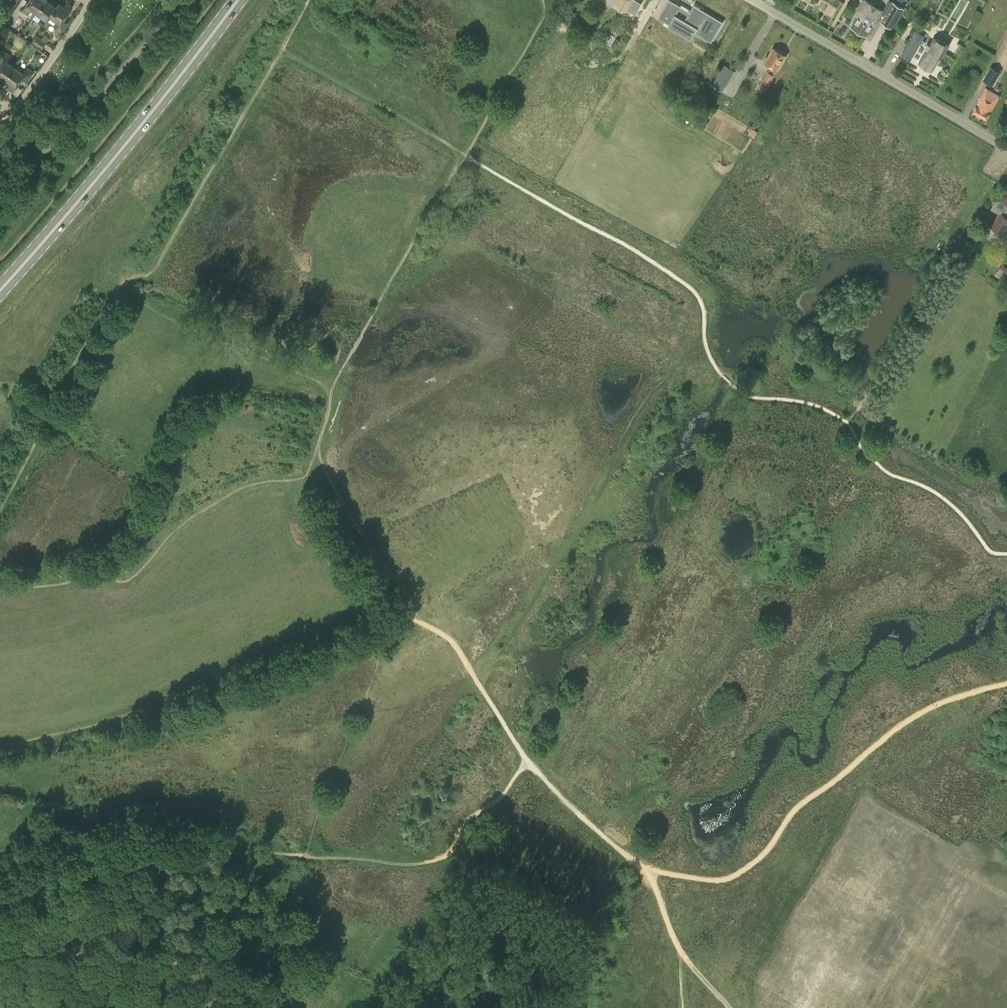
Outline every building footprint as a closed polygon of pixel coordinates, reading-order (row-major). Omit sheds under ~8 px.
[(29,8),(35,13),(44,0),(28,0),(21,11),(25,14),(29,8)] [(55,6),(46,0),(44,0),(35,13),(41,17),(38,22),(43,26),(49,16),(55,6)] [(883,10),(865,0),(864,0),(856,14),(858,15),(851,26),(867,35),(873,24),(875,25),(879,18),(882,20),(881,21),(892,27),(904,8),(893,2),(892,2),(893,3),(887,14),(883,12),(883,10)] [(9,17),(17,6),(12,2),(4,14),(9,17)] [(63,6),(58,2),(55,6),(49,16),(59,23),(55,28),(61,33),(68,23),(77,10),(66,2),(63,6)] [(663,8),(658,17),(669,23),(668,26),(679,32),(683,25),(695,32),(700,23),(711,30),(716,20),(717,20),(699,10),(700,8),(694,4),(688,14),(679,9),(678,9),(675,15),(663,8)] [(949,44),(935,36),(934,38),(934,37),(930,44),(922,39),(924,36),(915,31),(908,43),(917,48),(919,46),(926,50),(919,63),(932,71),(940,58),(941,59),(949,44)] [(32,41),(42,48),(45,43),(35,36),(32,41)] [(24,54),(30,58),(36,49),(31,45),(24,54)] [(765,62),(772,66),(761,86),(766,89),(770,84),(786,55),(773,47),(767,57),(767,56),(764,61),(765,61),(765,62)] [(4,80),(14,66),(6,61),(10,55),(2,50),(0,52),(0,77),(4,80)] [(735,71),(724,65),(713,85),(723,91),(735,71)] [(27,67),(23,73),(14,66),(4,80),(9,83),(6,87),(17,95),(21,89),(16,86),(21,78),(24,80),(26,82),(28,80),(33,72),(27,67)] [(1001,72),(991,66),(984,78),(994,84),(1001,72)] [(1000,96),(986,88),(973,111),(986,119),(1000,96)] [(1004,201),(1001,200),(995,201),(991,208),(999,212),(991,226),(1003,233),(1006,226),(1006,195),(1004,201)] [(1001,264),(998,269),(1006,275),(1006,268),(1001,264)]
